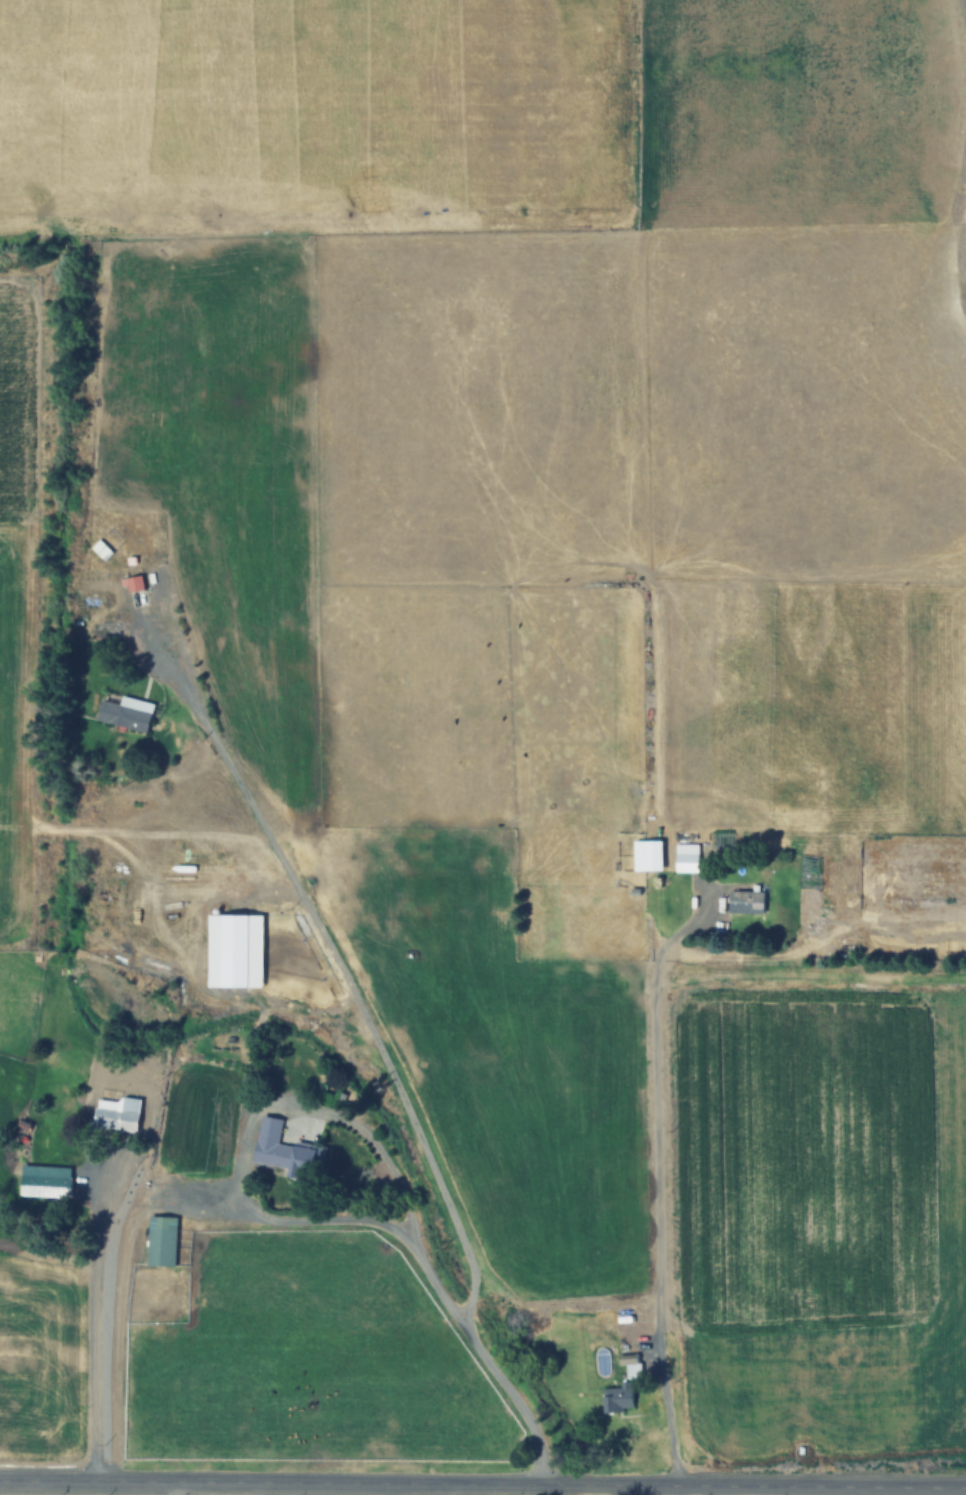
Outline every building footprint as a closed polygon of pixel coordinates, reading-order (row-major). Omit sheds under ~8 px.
[(113,551),(101,539),(93,547),(105,559),(113,551)] [(148,604),(143,575),(129,578),(134,606),(148,604)] [(155,703),(123,696),(121,705),(103,701),(99,722),(149,733),(155,703)] [(663,841),(635,841),(635,871),(663,871),(663,841)] [(699,872),(699,844),(677,844),(677,872),(699,872)] [(731,912),(764,912),(764,892),(731,892),(731,912)] [(264,988),(264,916),(209,915),(208,987),(264,988)] [(94,1126),(138,1133),(142,1103),(98,1096),(94,1126)] [(327,1147),(281,1140),(284,1119),(262,1115),(254,1162),(289,1168),(288,1175),(322,1180),(327,1147)] [(72,1167),(22,1166),(22,1190),(72,1191),(72,1167)] [(149,1266),(177,1267),(177,1217),(150,1217),(149,1266)] [(605,1411),(633,1411),(633,1380),(622,1380),(622,1387),(605,1387),(605,1411)]
